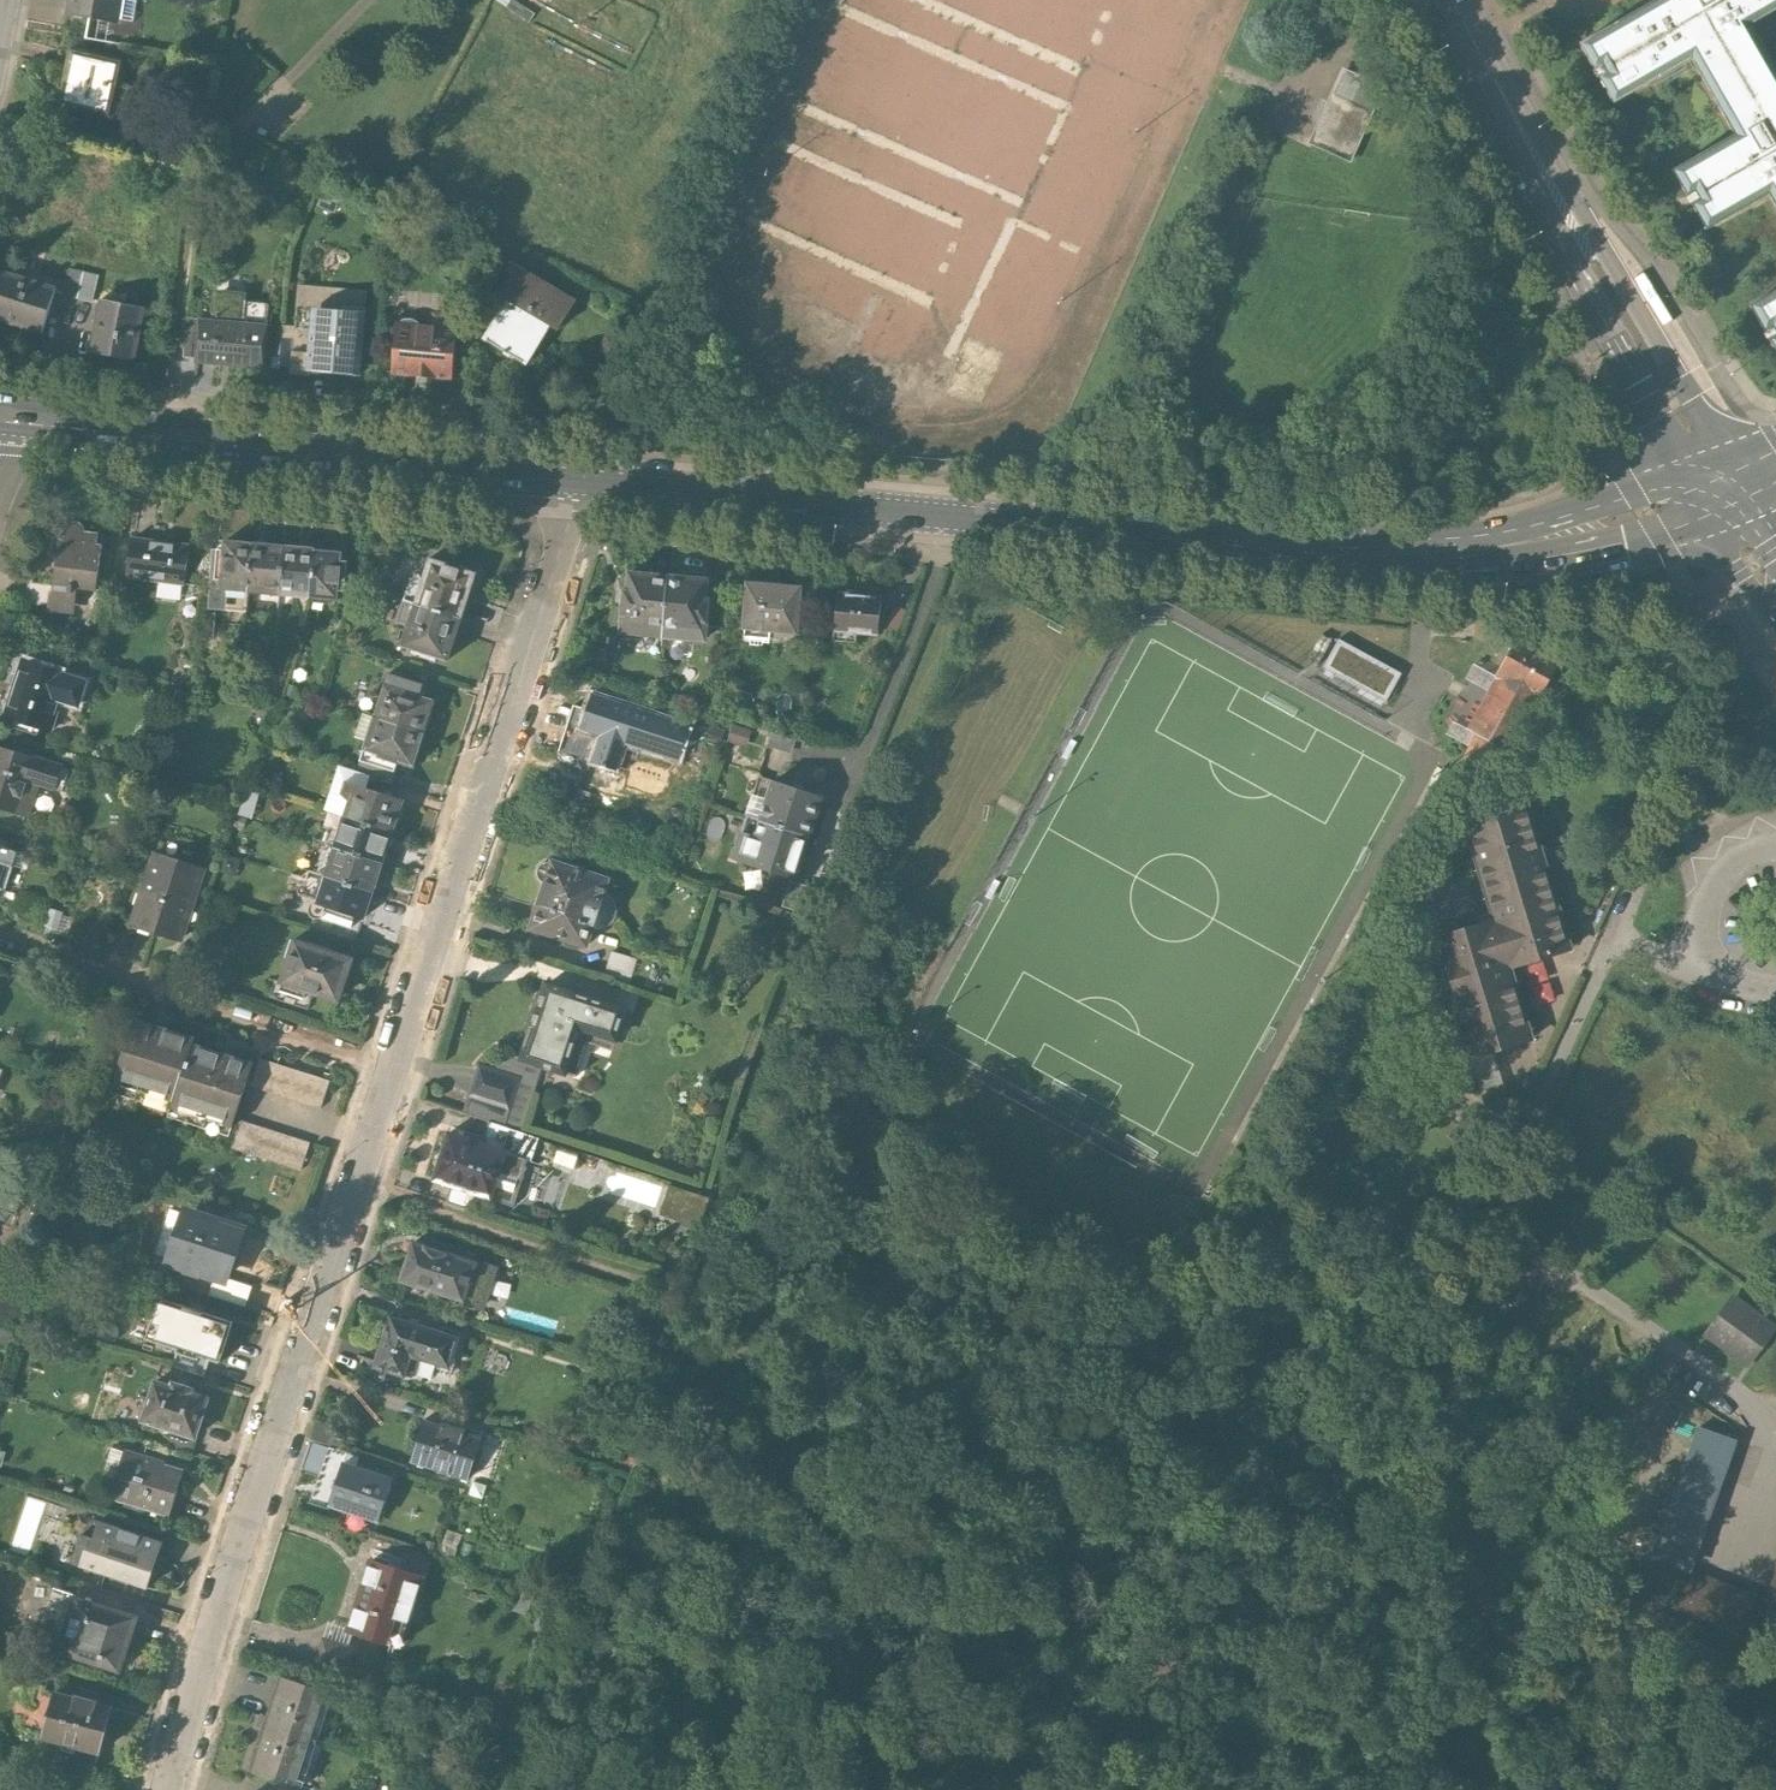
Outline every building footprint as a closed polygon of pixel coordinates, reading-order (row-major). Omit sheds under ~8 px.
[(78,9),(131,19),(135,0),(80,0),(78,9)] [(1752,25),(1775,11),(1775,0),(1660,0),(1645,8),(1580,46),(1614,105),(1692,60),(1735,134),(1672,170),(1688,197),(1707,230),(1770,193),(1775,204),(1775,67),(1752,25)] [(1752,25),(1775,67),(1775,11),(1752,25)] [(133,61),(84,50),(72,103),(121,114),(133,61)] [(1383,87),(1344,70),(1312,143),(1351,160),(1383,87)] [(519,302),(497,341),(541,366),(564,325),(571,329),(590,295),(541,267),(540,269),(525,260),(506,295),(519,302)] [(84,264),(78,292),(105,298),(112,271),(84,264)] [(9,265),(0,295),(0,314),(56,330),(69,282),(9,265)] [(1750,306),(1775,351),(1775,290),(1750,306)] [(158,300),(117,293),(107,345),(148,353),(158,300)] [(377,311),(326,306),(320,370),(372,375),(377,311)] [(446,327),(412,323),(407,370),(464,376),(471,313),(448,311),(446,327)] [(212,315),(200,314),(197,354),(209,355),(212,319),(212,315)] [(209,355),(208,359),(277,365),(281,325),(212,319),(209,355)] [(101,529),(88,527),(88,524),(88,522),(86,519),(82,517),(77,517),(73,519),(71,522),(70,525),(69,532),(63,532),(56,586),(80,589),(97,591),(103,546),(98,545),(101,529)] [(134,537),(128,574),(184,583),(190,546),(134,537)] [(250,589),(254,590),(259,540),(230,537),(229,544),(224,587),(250,589)] [(254,590),(283,593),(288,543),(259,540),(254,590)] [(247,612),(250,589),(224,587),(229,544),(220,543),(213,608),(247,612)] [(283,593),(312,596),(317,547),(288,543),(283,593)] [(347,550),(317,547),(312,596),(341,599),(347,550)] [(431,560),(417,603),(464,618),(477,575),(431,560)] [(620,632),(660,636),(667,573),(627,569),(620,632)] [(705,577),(667,573),(660,636),(703,640),(708,595),(703,594),(705,577)] [(798,582),(746,578),(741,640),(767,642),(768,628),(795,630),(798,582)] [(30,581),(22,602),(76,611),(80,589),(56,586),(30,581)] [(837,594),(834,630),(877,634),(880,598),(837,594)] [(450,661),(464,618),(417,603),(403,646),(450,661)] [(906,609),(895,604),(885,627),(896,631),(906,609)] [(1499,679),(1538,700),(1560,661),(1519,637),(1496,677),(1499,679)] [(1402,674),(1338,639),(1322,669),(1386,703),(1402,674)] [(27,657),(7,714),(50,729),(61,698),(79,704),(88,679),(27,657)] [(1492,692),(1499,679),(1496,677),(1475,665),(1468,678),(1492,692)] [(393,668),(389,681),(424,693),(429,680),(393,668)] [(1509,752),(1538,700),(1499,679),(1492,692),(1470,731),(1479,736),(1509,752)] [(389,681),(379,711),(427,728),(437,697),(424,693),(389,681)] [(685,728),(591,697),(581,728),(602,734),(593,761),(614,767),(622,742),(674,760),(685,728)] [(379,711),(363,757),(397,769),(401,757),(416,762),(427,728),(379,711)] [(1472,748),(1479,736),(1470,731),(1456,723),(1449,735),(1472,748)] [(1490,786),(1509,752),(1479,736),(1472,748),(1460,769),(1490,786)] [(29,817),(39,785),(55,790),(63,765),(0,745),(0,807),(29,817)] [(367,780),(339,770),(325,810),(347,818),(394,833),(405,801),(365,787),(367,780)] [(819,797),(770,781),(751,840),(738,836),(731,857),(793,877),(819,797)] [(1557,913),(1525,807),(1465,825),(1474,855),(1476,854),(1489,897),(1487,897),(1497,931),(1483,935),(1480,927),(1437,940),(1445,968),(1444,968),(1453,999),(1454,998),(1463,1026),(1461,1027),(1470,1056),(1492,1049),(1531,1038),(1509,966),(1570,948),(1559,912),(1557,913)] [(347,818),(336,848),(384,864),(394,833),(347,818)] [(5,863),(9,864),(13,849),(0,845),(0,879),(5,863)] [(374,893),(384,864),(336,848),(326,877),(374,893)] [(157,854),(134,923),(182,939),(205,870),(157,854)] [(608,876),(550,857),(528,927),(585,945),(590,930),(597,930),(604,928),(609,926),(614,920),(616,913),(615,906),(612,901),(608,896),(602,893),(608,876)] [(309,910),(310,914),(313,917),(314,918),(318,918),(321,917),(323,916),(325,914),(326,910),(325,907),(325,906),(365,920),(374,893),(326,877),(318,902),(315,902),(313,903),(310,906),(309,910)] [(353,957),(298,939),(284,982),(340,1000),(353,957)] [(636,959),(610,951),(603,973),(628,981),(636,959)] [(624,1003),(542,977),(516,1055),(540,1063),(562,1070),(577,1025),(613,1037),(624,1003)] [(138,1017),(118,1075),(177,1095),(195,1042),(197,1037),(138,1017)] [(255,1062),(195,1042),(177,1095),(174,1102),(235,1122),(255,1062)] [(1492,1049),(1470,1056),(1482,1096),(1504,1089),(1492,1049)] [(519,1127),(540,1063),(516,1055),(502,1050),(496,1069),(518,1076),(508,1106),(503,1121),(519,1127)] [(262,1060),(253,1087),(321,1109),(330,1082),(262,1060)] [(508,1106),(518,1076),(496,1069),(478,1063),(468,1093),(508,1106)] [(1517,1096),(1504,1089),(1482,1096),(1488,1114),(1500,1121),(1505,1119),(1517,1096)] [(503,1121),(508,1106),(468,1093),(463,1108),(503,1121)] [(310,1143),(242,1121),(233,1148),(301,1170),(310,1143)] [(487,1121),(481,1140),(502,1147),(501,1152),(525,1160),(529,1161),(537,1137),(487,1121)] [(481,1140),(443,1128),(428,1176),(487,1194),(501,1152),(502,1147),(481,1140)] [(525,1160),(501,1152),(487,1194),(511,1202),(525,1160)] [(252,1225),(191,1204),(171,1260),(233,1281),(252,1225)] [(473,1259),(408,1237),(396,1274),(460,1296),(473,1259)] [(495,1266),(473,1259),(460,1296),(482,1303),(495,1266)] [(238,1321),(173,1299),(159,1341),(179,1348),(209,1358),(224,1363),(238,1321)] [(1771,1326),(1735,1300),(1709,1336),(1744,1362),(1771,1326)] [(454,1335),(386,1314),(370,1364),(400,1374),(407,1353),(445,1365),(454,1335)] [(179,1348),(172,1367),(203,1377),(209,1358),(179,1348)] [(212,1397),(161,1379),(146,1423),(197,1440),(212,1397)] [(478,1435),(422,1418),(409,1459),(466,1476),(478,1435)] [(327,1509),(329,1503),(343,1463),(346,1452),(328,1446),(309,1502),(327,1509)] [(165,1463),(130,1452),(115,1498),(168,1515),(182,1472),(164,1466),(165,1463)] [(391,1480),(343,1463),(329,1503),(378,1520),(391,1480)] [(1700,1477),(1696,1489),(1714,1496),(1718,1483),(1700,1477)] [(1687,1574),(1675,1606),(1743,1631),(1756,1593),(1692,1570),(1718,1498),(1714,1496),(1696,1489),(1681,1529),(1678,1528),(1664,1566),(1687,1574)] [(162,1541),(102,1522),(96,1539),(93,1538),(84,1566),(147,1587),(162,1541)] [(366,1557),(355,1592),(410,1610),(421,1575),(366,1557)] [(399,1644),(410,1610),(355,1592),(343,1627),(399,1644)] [(142,1615),(82,1595),(64,1649),(124,1669),(142,1615)] [(330,1692),(274,1674),(245,1768),(300,1786),(330,1692)] [(116,1707),(59,1691),(47,1736),(103,1752),(116,1707)]
